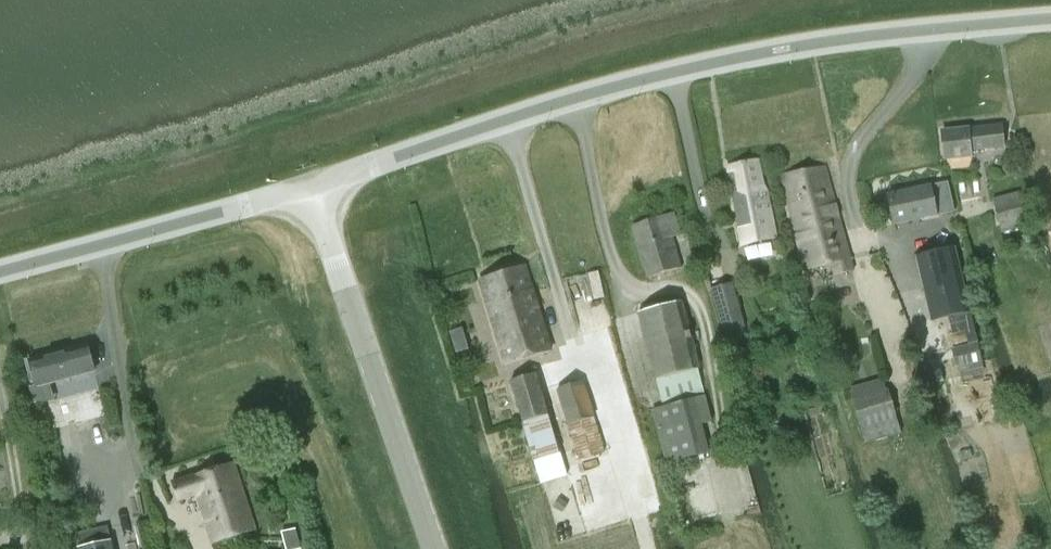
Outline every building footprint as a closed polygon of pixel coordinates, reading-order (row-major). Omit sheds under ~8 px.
[(971,150),(1005,147),(1002,125),(941,132),(944,158),(971,155),(971,150)] [(727,165),(742,245),(775,239),(766,187),(763,184),(758,160),(727,165)] [(825,166),(781,174),(796,251),(800,250),(804,270),(832,263),(835,274),(851,270),(849,259),(839,220),(825,166)] [(887,194),(886,195),(893,226),(938,216),(936,205),(952,201),(948,181),(931,185),(887,194)] [(1000,230),(1026,222),(1019,192),(992,198),(1000,230)] [(673,237),(680,235),(673,214),(632,227),(648,278),(683,267),(673,237)] [(915,256),(931,321),(969,313),(954,247),(915,256)] [(504,365),(552,350),(538,306),(534,296),(525,266),(478,281),(489,317),(504,365)] [(711,288),(723,332),(744,326),(732,282),(711,288)] [(694,398),(705,395),(699,369),(700,369),(692,339),(682,301),(638,312),(663,406),(670,437),(660,440),(666,462),(698,454),(693,432),(702,430),(694,398)] [(951,348),(955,368),(980,362),(975,342),(951,348)] [(29,361),(37,387),(95,372),(87,345),(29,361)] [(537,373),(510,381),(511,382),(522,421),(549,415),(537,373)] [(605,452),(583,381),(558,389),(580,460),(605,452)] [(851,400),(863,443),(899,432),(887,390),(851,400)] [(549,415),(522,421),(532,460),(559,453),(549,415)] [(559,453),(532,460),(542,483),(567,476),(559,453)] [(212,543),(255,529),(234,462),(172,482),(178,501),(197,495),(212,543)] [(78,547),(79,548),(113,548),(111,539),(78,547)]
